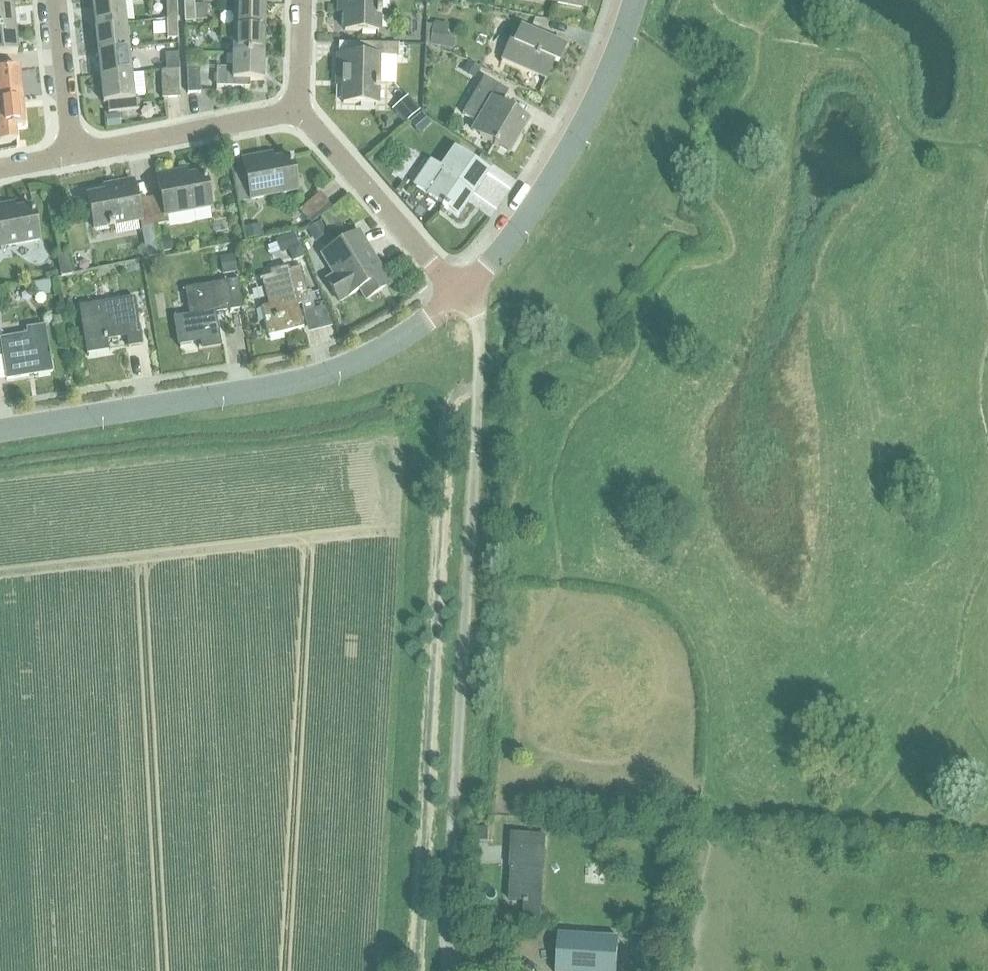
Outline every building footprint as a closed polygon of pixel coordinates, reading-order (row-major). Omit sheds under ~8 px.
[(95,27),(125,24),(122,0),(106,0),(92,2),(95,27)] [(166,19),(177,19),(176,0),(166,0),(166,19)] [(346,29),(380,30),(381,0),(347,0),(346,29)] [(194,1),(183,2),(184,27),(197,27),(197,21),(195,21),(194,1)] [(234,3),(233,27),(264,28),(264,3),(234,3)] [(13,29),(11,5),(0,6),(0,30),(13,29)] [(177,19),(166,19),(167,39),(178,38),(177,19)] [(95,27),(97,52),(128,49),(125,24),(95,27)] [(233,39),(233,53),(263,54),(264,28),(233,27),(221,27),(221,39),(233,39)] [(560,61),(567,46),(522,27),(515,42),(510,40),(503,57),(546,76),(553,59),(560,61)] [(0,30),(0,54),(16,53),(13,29),(0,30)] [(340,54),(339,70),(345,71),(344,102),(379,102),(379,82),(397,82),(398,44),(360,43),(360,55),(340,54)] [(97,52),(100,77),(130,74),(128,49),(97,52)] [(186,52),(187,69),(199,69),(198,52),(186,52)] [(165,54),(166,70),(178,70),(177,53),(165,54)] [(263,54),(233,53),(233,68),(216,67),(216,86),(249,87),(249,79),(263,79),(263,54)] [(199,69),(187,69),(188,92),(200,91),(199,69)] [(20,98),(18,70),(0,71),(0,100),(20,98)] [(178,70),(166,70),(160,70),(161,98),(179,97),(178,70)] [(130,74),(100,77),(103,104),(107,103),(108,113),(138,110),(137,98),(133,98),(130,74)] [(474,129),(511,151),(529,118),(502,103),(509,91),(484,76),(464,113),(478,121),(474,129)] [(414,96),(401,104),(409,115),(421,106),(414,96)] [(0,100),(0,142),(14,141),(13,127),(23,126),(20,98),(0,100)] [(416,186),(431,196),(460,214),(488,172),(455,151),(442,170),(431,163),(416,186)] [(242,159),(250,199),(296,190),(289,156),(259,162),(258,156),(242,159)] [(160,195),(148,198),(154,225),(167,222),(165,214),(210,206),(204,173),(173,179),(172,174),(156,177),(160,195)] [(154,225),(148,198),(135,200),(132,181),(116,184),(117,190),(86,196),(92,228),(139,220),(140,227),(154,225)] [(299,210),(307,220),(328,202),(321,193),(299,210)] [(37,240),(31,207),(0,212),(0,247),(37,240)] [(388,279),(372,252),(360,232),(327,252),(343,280),(333,286),(342,301),(362,289),(368,299),(384,289),(381,284),(388,279)] [(280,236),(268,241),(274,256),(286,251),(280,236)] [(269,271),(270,276),(263,278),(270,305),(260,307),(268,337),(303,328),(297,305),(313,301),(310,291),(306,292),(300,270),(289,273),(287,266),(269,271)] [(54,278),(39,278),(39,291),(54,291),(54,278)] [(217,313),(242,309),(237,279),(189,287),(195,317),(176,320),(181,346),(202,343),(203,346),(222,343),(217,313)] [(129,346),(142,344),(135,297),(80,305),(87,353),(110,349),(108,335),(127,332),(129,346)] [(7,378),(52,370),(45,325),(28,328),(29,334),(2,338),(0,330),(0,356),(4,356),(7,378)] [(541,903),(545,836),(512,834),(510,867),(511,867),(509,900),(525,902),(524,919),(540,920),(541,903)] [(618,938),(558,934),(556,970),(616,970),(618,938)]
